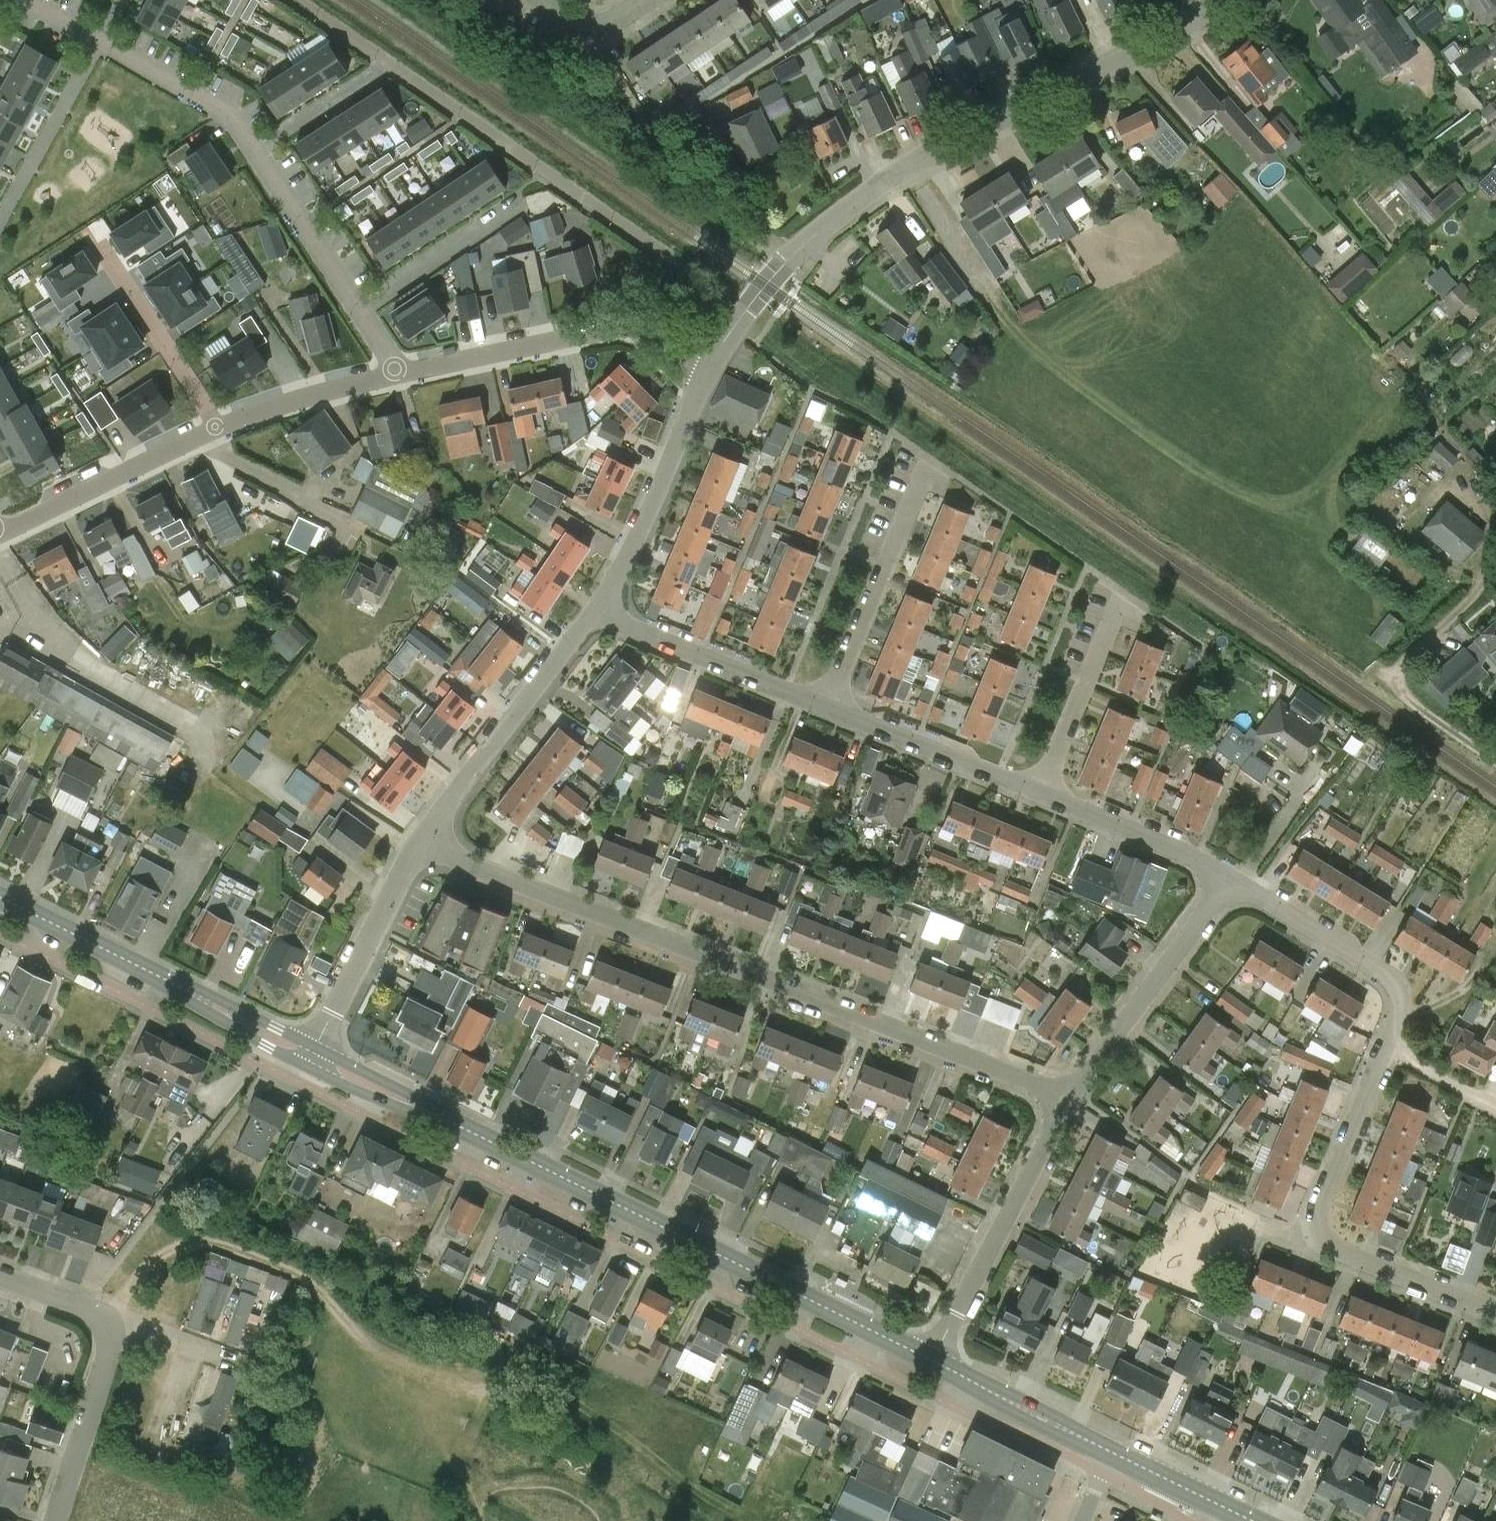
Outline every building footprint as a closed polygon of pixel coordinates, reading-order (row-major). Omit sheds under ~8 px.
[(186,0),(148,0),(147,2),(177,19),(187,1),(186,0)] [(246,7),(254,11),(259,1),(258,0),(251,0),(246,7)] [(736,0),(722,0),(710,7),(728,35),(750,20),(736,0)] [(780,0),(760,0),(766,9),(780,0)] [(833,20),(854,6),(850,0),(845,0),(828,11),(833,20)] [(900,0),(879,0),(859,11),(867,26),(903,6),(900,0)] [(1050,28),(1057,42),(1083,29),(1069,0),(1035,0),(1041,11),(1039,12),(1048,29),(1050,28)] [(1098,4),(1105,18),(1131,5),(1128,0),(1093,0),(1096,5),(1098,4)] [(1332,27),(1317,38),(1333,61),(1364,39),(1388,74),(1418,52),(1382,0),(1380,0),(1365,10),(1358,0),(1314,0),(1332,27)] [(1495,18),(1495,0),(1468,0),(1483,26),(1495,18)] [(177,19),(147,2),(137,20),(167,37),(177,19)] [(238,6),(231,2),(225,12),(232,16),(238,6)] [(1414,21),(1423,34),(1444,19),(1435,6),(1414,21)] [(254,11),(246,7),(241,18),(248,22),(254,11)] [(690,21),(708,48),(728,35),(710,7),(690,21)] [(1414,7),(1405,13),(1409,19),(1418,13),(1414,7)] [(807,25),(813,33),(833,20),(828,11),(807,25)] [(957,44),(959,48),(977,82),(996,73),(989,59),(999,54),(980,15),(965,23),(972,36),(957,44)] [(1018,17),(998,27),(1016,62),(1036,52),(1018,17)] [(669,35),(687,62),(708,48),(690,21),(669,35)] [(204,48),(210,37),(185,22),(178,33),(204,48)] [(785,52),(813,33),(807,25),(779,43),(785,52)] [(929,56),(940,51),(929,26),(917,31),(929,56)] [(217,27),(211,37),(218,41),(224,31),(217,27)] [(928,59),(915,29),(904,34),(917,64),(928,59)] [(1495,45),(1495,30),(1481,41),(1455,61),(1464,73),(1490,53),(1488,51),(1495,45)] [(232,32),(226,43),(234,47),(240,36),(232,32)] [(826,68),(845,59),(832,32),(814,41),(826,68)] [(649,48),(667,76),(687,62),(669,35),(649,48)] [(218,41),(211,37),(205,48),(212,52),(218,41)] [(1224,60),(1240,80),(1236,83),(1255,108),(1268,98),(1260,87),(1274,76),(1279,83),(1290,75),(1280,62),(1271,70),(1249,41),(1224,60)] [(234,47),(226,43),(221,54),(228,57),(234,47)] [(312,55),(330,83),(348,72),(329,43),(312,55)] [(28,46),(16,67),(47,84),(46,83),(54,68),(55,69),(58,64),(57,62),(28,46)] [(768,47),(745,62),(751,69),(773,55),(768,47)] [(627,63),(646,90),(667,76),(649,48),(627,63)] [(957,93),(977,82),(959,48),(939,58),(957,93)] [(937,103),(923,72),(918,75),(908,51),(891,59),(901,82),(898,84),(912,115),(937,103)] [(330,83),(312,55),(294,66),(313,95),(330,83)] [(751,69),(745,62),(725,75),(730,83),(751,69)] [(313,95),(294,66),(277,77),(295,106),(313,95)] [(47,84),(16,67),(5,87),(0,85),(0,86),(35,106),(34,104),(42,89),(44,90),(47,84)] [(895,123),(880,92),(870,97),(863,80),(859,73),(841,81),(852,105),(851,106),(859,123),(863,122),(869,135),(895,123)] [(730,83),(725,75),(705,89),(709,96),(730,83)] [(295,106),(277,77),(259,88),(278,117),(295,106)] [(1173,98),(1196,125),(1219,105),(1196,78),(1173,98)] [(1460,79),(1450,87),(1474,115),(1480,110),(1476,106),(1480,103),(1460,79)] [(830,111),(842,106),(831,81),(819,87),(830,111)] [(756,92),(765,109),(785,99),(776,82),(756,92)] [(726,96),(732,109),(754,98),(748,85),(726,96)] [(0,86),(0,113),(24,126),(22,125),(30,110),(32,111),(35,106),(0,86)] [(365,99),(384,128),(401,116),(382,88),(365,99)] [(705,89),(685,102),(689,109),(690,109),(709,96),(705,89)] [(800,104),(805,116),(823,109),(817,96),(800,104)] [(384,128),(365,99),(348,110),(366,139),(384,128)] [(684,101),(670,111),(675,118),(689,109),(685,102),(684,101)] [(1488,121),(1495,115),(1495,110),(1492,103),(1481,111),(1488,121)] [(725,125),(745,165),(778,148),(759,109),(725,125)] [(1116,124),(1127,145),(1144,137),(1168,166),(1189,148),(1157,110),(1148,114),(1146,109),(1116,124)] [(348,110),(330,121),(349,150),(366,139),(348,110)] [(848,145),(834,116),(829,119),(825,110),(804,120),(821,157),(848,145)] [(649,118),(658,130),(668,123),(660,111),(649,118)] [(1239,111),(1224,124),(1243,146),(1258,133),(1243,115),(1239,111)] [(1275,147),(1296,130),(1282,112),(1261,129),(1275,147)] [(24,126),(0,113),(0,141),(12,147),(11,146),(19,131),(21,132),(24,126)] [(424,119),(406,130),(415,143),(432,131),(424,119)] [(349,150),(330,121),(313,133),(332,162),(349,150)] [(459,140),(452,130),(445,135),(452,145),(459,140)] [(332,162),(313,133),(296,144),(314,173),(332,162)] [(401,155),(411,148),(403,137),(393,143),(401,155)] [(1081,137),(1057,152),(1075,181),(1099,166),(1081,137)] [(443,146),(438,139),(428,146),(433,153),(443,146)] [(0,141),(0,165),(7,152),(9,153),(12,147),(0,141)] [(231,176),(209,143),(194,153),(187,143),(167,156),(174,166),(177,164),(184,174),(193,168),(209,191),(231,176)] [(422,160),(433,153),(428,146),(418,153),(422,160)] [(389,152),(379,159),(384,166),(394,159),(389,152)] [(1034,167),(1052,196),(1075,181),(1057,152),(1034,167)] [(384,166),(379,159),(369,166),(374,173),(384,166)] [(487,159),(469,171),(488,200),(506,188),(487,159)] [(404,162),(394,168),(399,175),(409,169),(404,162)] [(389,182),(399,175),(394,168),(384,175),(389,182)] [(514,169),(503,176),(510,187),(521,181),(514,169)] [(1132,200),(1142,192),(1123,169),(1113,177),(1132,200)] [(1428,227),(1444,213),(1405,169),(1389,182),(1428,227)] [(1493,169),(1477,184),(1490,199),(1495,193),(1495,173),(1493,169)] [(488,200),(469,171),(452,182),(471,211),(488,200)] [(1027,201),(1009,173),(985,188),(1003,217),(1027,201)] [(1219,208),(1237,192),(1221,173),(1202,189),(1219,208)] [(345,182),(350,189),(360,182),(355,175),(345,182)] [(350,189),(345,182),(335,189),(340,195),(350,189)] [(454,222),(471,211),(452,182),(435,194),(454,222)] [(375,191),(370,184),(360,191),(365,198),(375,191)] [(962,203),(980,231),(1003,217),(985,188),(962,203)] [(355,205),(365,198),(360,191),(350,198),(355,205)] [(437,233),(454,222),(435,194),(418,205),(437,233)] [(342,219),(354,212),(346,199),(334,207),(342,219)] [(1057,202),(1046,209),(1062,234),(1073,227),(1057,202)] [(437,233),(418,205),(401,216),(420,245),(437,233)] [(155,206),(113,233),(126,254),(142,244),(149,254),(175,236),(155,206)] [(1051,241),(1062,234),(1046,209),(1036,216),(1051,241)] [(560,213),(543,219),(549,238),(566,233),(560,213)] [(420,245),(401,216),(384,227),(403,256),(420,245)] [(510,244),(531,231),(521,217),(501,231),(510,244)] [(877,236),(915,284),(929,273),(911,251),(918,246),(898,219),(877,236)] [(277,222),(257,228),(269,261),(288,254),(277,222)] [(386,268),(403,256),(384,227),(367,239),(386,268)] [(251,264),(231,235),(213,241),(236,274),(251,264)] [(592,265),(593,264),(588,246),(582,248),(579,238),(563,242),(567,253),(559,255),(565,273),(566,272),(571,287),(596,279),(592,265)] [(1001,263),(986,239),(975,246),(996,279),(1015,267),(1001,263)] [(146,285),(160,305),(198,280),(186,262),(190,260),(182,247),(161,261),(168,271),(146,285)] [(543,291),(534,249),(505,256),(508,271),(492,275),(500,312),(528,306),(526,294),(543,291)] [(478,252),(469,253),(471,264),(480,262),(478,252)] [(96,273),(83,253),(41,280),(61,311),(82,297),(75,287),(96,273)] [(967,289),(941,253),(924,266),(951,301),(967,289)] [(1389,260),(1383,254),(1377,261),(1383,267),(1389,260)] [(1369,278),(1354,261),(1329,283),(1344,300),(1369,278)] [(1443,264),(1426,278),(1439,293),(1456,279),(1443,264)] [(209,299),(198,280),(160,305),(173,325),(194,311),(201,321),(222,308),(214,296),(209,299)] [(1450,317),(1474,295),(1462,281),(1438,303),(1450,317)] [(447,319),(423,282),(398,299),(403,306),(392,313),(408,337),(425,326),(429,331),(447,319)] [(249,294),(244,285),(234,291),(240,300),(249,294)] [(480,317),(475,292),(456,296),(461,321),(480,317)] [(316,294),(299,298),(305,319),(295,322),(299,339),(305,337),(309,352),(336,345),(327,313),(321,315),(316,294)] [(257,305),(250,295),(241,301),(248,312),(257,305)] [(1018,307),(1024,320),(1045,310),(1040,297),(1018,307)] [(91,349),(92,349),(130,325),(117,304),(95,318),(89,308),(68,322),(76,334),(85,328),(96,346),(91,349)] [(249,337),(212,362),(216,368),(212,370),(222,385),(225,383),(229,389),(267,365),(256,348),(268,341),(251,315),(239,323),(249,337)] [(907,328),(891,317),(883,329),(914,350),(920,341),(905,330),(907,328)] [(143,345),(130,325),(92,349),(104,368),(99,370),(107,382),(128,369),(122,359),(143,345)] [(38,346),(44,342),(38,332),(31,336),(38,346)] [(1411,350),(1400,340),(1389,351),(1399,362),(1411,350)] [(44,342),(38,346),(44,356),(51,352),(44,342)] [(962,343),(951,357),(963,367),(975,353),(962,343)] [(597,400),(607,391),(619,403),(639,384),(619,365),(600,384),(590,393),(597,400)] [(0,368),(0,393),(11,387),(0,368)] [(64,383),(58,373),(51,377),(58,387),(64,383)] [(712,406),(756,426),(770,395),(726,375),(712,406)] [(570,414),(562,378),(535,384),(541,410),(544,410),(546,418),(560,415),(561,420),(570,418),(574,435),(590,431),(585,411),(570,414)] [(137,432),(149,424),(147,421),(169,407),(153,381),(116,405),(133,430),(135,429),(137,432)] [(71,393),(64,383),(58,387),(64,397),(71,393)] [(534,432),(529,413),(541,410),(535,384),(508,390),(519,436),(534,432)] [(639,423),(658,403),(639,384),(619,403),(632,416),(622,426),(629,432),(639,423)] [(11,387),(0,393),(0,419),(26,405),(26,404),(21,406),(11,387)] [(84,402),(102,429),(119,418),(101,391),(84,402)] [(480,397),(439,405),(447,443),(477,437),(474,424),(486,421),(480,397)] [(26,405),(0,419),(0,434),(5,443),(37,425),(26,405)] [(316,472),(351,446),(324,410),(289,436),(316,472)] [(89,421),(83,411),(76,416),(82,426),(89,421)] [(373,418),(377,434),(367,436),(372,459),(409,451),(401,412),(373,418)] [(658,445),(667,423),(650,416),(640,437),(658,445)] [(800,430),(810,434),(815,421),(804,417),(800,430)] [(621,424),(605,418),(597,436),(620,446),(625,433),(618,431),(621,424)] [(89,421),(82,426),(89,436),(96,431),(89,421)] [(496,463),(515,459),(508,422),(489,426),(496,463)] [(48,445),(37,425),(5,443),(16,463),(48,445)] [(837,430),(827,455),(852,465),(862,440),(837,430)] [(760,452),(764,454),(778,460),(786,442),(776,438),(774,441),(766,438),(760,452)] [(1447,472),(1459,458),(1439,441),(1427,454),(1447,472)] [(60,465),(48,445),(16,463),(27,483),(60,465)] [(1473,448),(1467,454),(1480,468),(1486,463),(1473,448)] [(593,459),(605,465),(598,481),(622,492),(634,468),(610,456),(597,450),(593,459)] [(748,466),(715,452),(704,477),(729,487),(739,491),(748,466)] [(800,458),(789,454),(784,466),(795,470),(800,458)] [(817,479),(842,489),(852,465),(827,455),(817,479)] [(531,469),(528,456),(515,459),(518,472),(531,469)] [(375,465),(366,484),(427,515),(433,494),(375,465)] [(795,470),(784,466),(779,479),(790,483),(795,470)] [(207,471),(183,483),(190,497),(186,499),(195,516),(203,512),(214,534),(238,521),(226,498),(222,500),(207,471)] [(757,486),(768,489),(772,476),(762,472),(757,486)] [(694,501),(719,512),(729,487),(704,477),(694,501)] [(807,503),(832,514),(842,489),(817,479),(807,503)] [(586,505),(610,517),(622,492),(598,481),(590,496),(578,490),(574,499),(586,505)] [(794,490),(778,483),(775,491),(791,497),(794,490)] [(427,515),(366,484),(351,517),(396,539),(392,547),(424,564),(429,555),(433,557),(435,558),(431,564),(456,577),(460,569),(461,570),(466,561),(438,546),(437,548),(401,530),(410,511),(426,519),(427,515)] [(560,508),(566,495),(553,489),(547,502),(560,508)] [(181,518),(174,521),(173,519),(174,518),(162,494),(137,507),(149,531),(160,525),(172,549),(192,539),(181,518)] [(555,510),(539,499),(531,510),(548,521),(555,510)] [(684,526),(709,536),(719,512),(694,501),(684,526)] [(1421,531),(1459,562),(1483,532),(1445,501),(1421,531)] [(796,529),(821,539),(832,514),(807,503),(801,518),(793,515),(788,526),(796,529)] [(945,503),(934,528),(959,538),(970,513),(945,503)] [(764,516),(774,520),(779,507),(769,504),(764,516)] [(748,509),(743,521),(753,525),(757,513),(748,509)] [(287,544),(308,553),(320,527),(299,517),(287,544)] [(454,517),(451,523),(482,539),(487,528),(471,521),(469,524),(454,517)] [(84,534),(95,556),(109,548),(119,568),(133,561),(123,541),(112,519),(84,534)] [(747,538),(753,525),(743,521),(738,534),(747,538)] [(551,532),(562,540),(552,555),(574,569),(590,547),(568,532),(556,524),(551,532)] [(1001,529),(991,524),(986,537),(996,541),(1001,529)] [(684,526),(674,550),(711,566),(714,559),(715,555),(703,551),(709,536),(684,526)] [(959,538),(934,528),(924,552),(949,562),(959,538)] [(1364,529),(1348,553),(1376,571),(1391,547),(1364,529)] [(752,544),(763,548),(768,536),(757,531),(752,544)] [(804,580),(815,555),(790,544),(781,541),(776,555),(784,559),(779,570),(804,580)] [(71,567),(73,566),(62,545),(34,559),(45,580),(47,579),(52,590),(77,578),(71,567)] [(476,564),(481,567),(494,549),(489,545),(475,563),(476,564)] [(972,573),(983,577),(993,553),(982,549),(972,573)] [(664,575),(688,585),(694,571),(706,577),(711,566),(674,550),(664,575)] [(198,551),(182,559),(191,577),(212,566),(208,559),(203,561),(198,551)] [(989,575),(998,579),(1003,567),(1008,555),(999,551),(989,575)] [(939,588),(949,562),(924,552),(914,578),(939,588)] [(517,564),(529,571),(535,563),(524,554),(517,564)] [(543,568),(537,577),(559,592),(574,569),(552,555),(543,568)] [(737,562),(726,558),(722,570),(732,575),(737,562)] [(363,596),(376,603),(394,571),(378,561),(372,571),(359,563),(342,594),(358,603),(363,596)] [(481,567),(476,564),(467,577),(493,595),(502,582),(481,567)] [(1032,564),(1021,590),(1045,600),(1056,574),(1032,564)] [(283,575),(272,598),(294,609),(313,570),(303,565),(295,581),(283,575)] [(737,581),(748,585),(753,573),(742,568),(737,581)] [(722,570),(716,583),(727,587),(732,575),(722,570)] [(769,594),(794,604),(804,580),(779,570),(769,594)] [(119,571),(101,581),(116,603),(132,594),(119,571)] [(678,610),(688,585),(664,575),(653,600),(678,610)] [(988,604),(998,579),(989,575),(978,600),(988,604)] [(523,599),(545,614),(559,592),(537,577),(528,591),(516,583),(511,591),(523,599)] [(97,614),(116,603),(101,581),(84,591),(97,614)] [(748,585),(737,581),(732,593),(742,598),(748,585)] [(467,583),(456,597),(478,615),(489,602),(467,583)] [(962,598),(972,602),(977,590),(967,586),(962,598)] [(1011,613),(1035,623),(1045,600),(1021,590),(1011,613)] [(759,618),(784,629),(794,604),(769,594),(769,595),(760,591),(756,600),(759,606),(763,608),(759,618)] [(199,607),(189,592),(179,599),(189,614),(199,607)] [(907,593),(897,619),(922,629),(932,604),(907,593)] [(721,599),(707,594),(703,604),(716,610),(721,599)] [(245,596),(236,598),(237,607),(246,606),(245,596)] [(960,607),(958,615),(965,617),(968,610),(960,607)] [(420,624),(429,631),(441,616),(432,609),(420,624)] [(1371,638),(1385,648),(1404,621),(1390,611),(1371,638)] [(968,626),(979,629),(983,617),(973,613),(968,626)] [(1025,649),(1035,623),(1011,613),(1000,639),(1025,649)] [(950,626),(961,630),(965,617),(958,615),(954,614),(950,626)] [(726,634),(731,621),(721,617),(716,630),(726,634)] [(749,644),(774,654),(784,629),(759,618),(749,644)] [(697,619),(691,633),(704,639),(710,625),(697,619)] [(922,629),(897,619),(887,643),(912,653),(922,629)] [(290,661),(310,639),(289,620),(269,641),(290,661)] [(496,636),(485,649),(485,650),(506,666),(523,645),(513,636),(491,620),(485,628),(496,636)] [(1495,665),(1495,620),(1474,639),(1495,665)] [(128,638),(134,632),(128,625),(122,631),(128,638)] [(407,639),(420,649),(442,667),(451,655),(416,627),(407,639)] [(983,642),(964,635),(960,645),(955,658),(966,661),(970,649),(979,653),(983,642)] [(1138,639),(1127,664),(1153,674),(1163,649),(1138,639)] [(120,652),(110,642),(103,649),(113,659),(120,652)] [(48,667),(6,643),(0,654),(0,686),(28,702),(100,742),(125,756),(156,773),(176,737),(48,667)] [(912,653),(887,643),(877,667),(902,677),(912,653)] [(1191,648),(1188,655),(1196,658),(1199,652),(1191,648)] [(1430,680),(1443,695),(1480,663),(1468,648),(1430,680)] [(458,662),(490,688),(506,666),(485,650),(475,663),(464,654),(458,662)] [(940,650),(935,664),(945,668),(950,655),(940,650)] [(641,674),(617,655),(602,674),(637,702),(643,694),(656,677),(646,668),(641,674)] [(396,656),(386,668),(398,677),(408,665),(396,656)] [(993,658),(982,683),(1006,693),(1017,667),(993,658)] [(940,680),(945,668),(935,664),(930,675),(940,680)] [(1142,699),(1153,674),(1127,664),(1117,688),(1142,699)] [(866,693),(891,703),(902,677),(877,667),(866,693)] [(955,686),(960,674),(950,670),(945,682),(955,686)] [(1180,671),(1175,684),(1187,689),(1192,676),(1180,671)] [(586,694),(592,698),(621,721),(632,730),(642,717),(631,710),(637,702),(602,674),(586,694)] [(437,690),(448,698),(437,711),(458,728),(475,706),(454,690),(443,682),(437,690)] [(973,707),(997,717),(1006,693),(982,683),(973,707)] [(1173,724),(1187,689),(1175,684),(1161,719),(1173,724)] [(684,692),(670,686),(658,721),(659,722),(664,715),(673,722),(684,692)] [(924,687),(919,700),(928,704),(933,690),(924,687)] [(1315,722),(1327,705),(1301,687),(1290,704),(1315,722)] [(710,725),(711,725),(722,700),(696,689),(680,728),(705,738),(710,725)] [(402,715),(376,695),(367,705),(394,726),(402,715)] [(736,735),(746,710),(722,700),(711,725),(736,735)] [(928,704),(919,700),(914,713),(923,717),(928,704)] [(368,708),(362,704),(356,711),(362,716),(368,708)] [(944,711),(935,707),(930,720),(939,723),(944,711)] [(986,742),(997,717),(973,707),(962,732),(986,742)] [(1109,707),(1099,732),(1124,743),(1135,718),(1109,707)] [(604,727),(610,716),(596,709),(590,720),(604,727)] [(1218,750),(1244,769),(1266,740),(1301,765),(1323,734),(1288,709),(1266,739),(1252,728),(1240,745),(1227,737),(1218,750)] [(755,758),(771,720),(746,710),(736,735),(751,741),(746,754),(755,758)] [(421,733),(441,749),(458,728),(437,711),(427,725),(416,717),(410,725),(421,733)] [(625,747),(633,738),(614,723),(606,732),(625,747)] [(560,727),(544,748),(566,765),(582,745),(560,727)] [(1152,741),(1164,746),(1169,732),(1157,727),(1152,741)] [(58,751),(71,757),(82,735),(69,728),(58,751)] [(244,742),(258,752),(269,738),(254,728),(244,742)] [(1124,743),(1099,732),(1089,756),(1115,766),(1124,743)] [(783,763),(808,773),(819,747),(794,737),(783,763)] [(610,764),(619,753),(603,740),(594,751),(610,764)] [(718,754),(728,758),(732,745),(722,741),(718,754)] [(116,772),(125,756),(100,742),(91,759),(116,772)] [(398,760),(389,772),(388,773),(409,789),(426,768),(395,743),(388,752),(398,760)] [(244,745),(230,764),(248,778),(262,759),(244,745)] [(6,746),(1,757),(20,764),(24,753),(6,746)] [(844,757),(819,747),(808,773),(833,784),(844,757)] [(336,791),(352,770),(323,748),(307,769),(336,791)] [(566,765),(544,748),(528,767),(551,785),(566,765)] [(600,775),(609,765),(593,752),(584,763),(600,775)] [(659,757),(650,753),(645,762),(655,766),(659,757)] [(57,787),(74,795),(90,763),(73,754),(57,787)] [(1078,781),(1104,792),(1115,766),(1089,756),(1078,781)] [(870,776),(875,763),(865,759),(860,772),(870,776)] [(15,779),(13,778),(19,768),(4,761),(0,768),(0,811),(15,779)] [(119,786),(127,790),(139,766),(132,762),(119,786)] [(1151,766),(1142,762),(1137,775),(1146,779),(1151,766)] [(105,770),(90,763),(74,795),(88,803),(105,770)] [(612,795),(624,800),(634,777),(642,780),(646,769),(632,763),(629,771),(623,768),(612,795)] [(392,810),(409,789),(388,773),(389,772),(378,764),(368,778),(366,777),(360,785),(392,810)] [(551,785),(528,767),(513,787),(535,805),(551,785)] [(284,788),(322,816),(336,796),(299,768),(284,788)] [(1166,773),(1157,769),(1152,783),(1161,787),(1166,773)] [(649,790),(665,796),(672,776),(655,771),(649,790)] [(862,812),(881,819),(896,778),(878,771),(862,812)] [(1195,772),(1184,797),(1210,808),(1220,783),(1195,772)] [(28,773),(18,793),(31,800),(41,780),(28,773)] [(1132,789),(1141,793),(1146,779),(1137,775),(1132,789)] [(915,785),(896,778),(881,819),(899,826),(915,785)] [(1147,796),(1156,800),(1161,787),(1152,783),(1147,796)] [(567,785),(555,800),(564,808),(570,800),(573,803),(579,795),(567,785)] [(497,807),(519,825),(535,805),(513,787),(497,807)] [(783,801),(795,806),(800,795),(787,790),(783,801)] [(757,800),(766,803),(769,796),(760,792),(757,800)] [(1336,799),(1328,792),(1319,802),(1327,809),(1336,799)] [(582,811),(589,803),(579,795),(573,803),(570,800),(564,808),(586,826),(592,819),(582,811)] [(813,800),(800,795),(795,806),(808,812),(813,800)] [(1174,822),(1200,832),(1210,808),(1184,797),(1174,822)] [(942,827),(967,838),(978,811),(953,801),(942,827)] [(704,821),(734,833),(744,809),(727,802),(720,819),(707,814),(704,821)] [(293,828),(299,819),(283,807),(276,816),(293,828)] [(276,845),(288,827),(262,809),(249,827),(276,845)] [(375,833),(344,810),(336,820),(330,815),(324,824),(323,823),(317,831),(324,837),(355,860),(375,833)] [(978,811),(967,838),(982,844),(978,852),(988,856),(991,848),(1002,821),(978,811)] [(93,832),(100,818),(88,812),(81,826),(80,825),(70,845),(63,841),(49,869),(69,879),(93,832)] [(30,813),(11,850),(32,861),(51,823),(30,813)] [(110,817),(104,815),(101,820),(107,823),(110,817)] [(634,816),(630,826),(645,833),(650,822),(641,819),(634,816)] [(1324,831),(1339,841),(1348,827),(1333,818),(1324,831)] [(176,857),(188,834),(162,820),(150,843),(176,857)] [(1015,858),(1026,831),(1002,821),(991,848),(1015,858)] [(544,846),(553,835),(537,822),(528,834),(544,846)] [(625,837),(633,840),(641,843),(645,833),(630,826),(625,837)] [(894,861),(914,868),(927,834),(907,827),(894,861)] [(1362,836),(1348,827),(1339,841),(1353,849),(1362,836)] [(112,845),(124,851),(131,836),(119,830),(112,845)] [(255,838),(244,831),(239,839),(251,845),(255,838)] [(1052,842),(1026,831),(1015,858),(1041,868),(1052,842)] [(104,837),(93,832),(69,879),(87,888),(101,860),(94,857),(104,837)] [(557,851),(567,855),(574,837),(564,833),(557,851)] [(585,841),(574,837),(567,855),(577,859),(585,841)] [(594,865),(619,875),(629,849),(604,840),(594,865)] [(703,855),(719,861),(723,850),(707,844),(703,855)] [(1367,859),(1382,867),(1391,854),(1376,845),(1367,859)] [(655,859),(629,849),(619,875),(645,885),(649,874),(655,859)] [(929,861),(954,871),(959,860),(934,849),(929,861)] [(1302,849),(1287,873),(1310,887),(1325,863),(1302,849)] [(1120,851),(1112,872),(1084,860),(1072,890),(1115,907),(1119,898),(1135,905),(1151,864),(1120,851)] [(677,868),(667,894),(692,903),(702,878),(706,869),(698,866),(694,864),(696,857),(684,853),(678,868),(677,868)] [(1405,862),(1391,854),(1382,867),(1397,876),(1405,862)] [(703,855),(698,866),(706,869),(715,872),(719,861),(703,855)] [(142,856),(131,875),(162,893),(173,873),(142,856)] [(303,877),(328,895),(342,876),(318,858),(312,865),(301,856),(293,866),(305,875),(303,877)] [(978,881),(983,870),(959,860),(954,871),(978,881)] [(1325,863),(1310,887),(1331,900),(1346,876),(1325,863)] [(755,864),(751,874),(767,880),(771,870),(755,864)] [(779,893),(790,897),(799,873),(788,869),(779,893)] [(996,875),(983,870),(978,881),(991,887),(996,875)] [(197,922),(201,924),(193,939),(217,953),(233,924),(245,904),(248,906),(256,891),(221,871),(209,892),(215,895),(207,909),(205,908),(197,922)] [(767,880),(751,874),(747,885),(763,891),(767,880)] [(162,893),(131,875),(130,875),(128,880),(107,919),(139,936),(160,897),(162,893)] [(1346,876),(1331,900),(1352,913),(1367,889),(1346,876)] [(702,878),(692,903),(717,913),(727,887),(702,878)] [(1007,880),(1002,892),(1028,903),(1033,890),(1007,880)] [(825,882),(817,901),(825,904),(824,905),(831,908),(833,904),(840,907),(847,890),(825,882)] [(1050,883),(1044,899),(1059,905),(1065,889),(1050,883)] [(727,887),(717,913),(741,922),(751,897),(727,887)] [(1374,927),(1390,903),(1367,889),(1352,913),(1374,927)] [(457,974),(476,984),(483,970),(488,972),(510,916),(482,905),(480,910),(471,906),(472,905),(444,890),(417,944),(444,958),(452,943),(465,948),(460,961),(463,962),(457,974)] [(1461,901),(1444,890),(1438,901),(1447,907),(1445,910),(1453,915),(1461,901)] [(1015,915),(1020,902),(1002,895),(997,907),(1015,915)] [(752,897),(751,897),(741,922),(766,932),(776,907),(752,897)] [(259,973),(289,988),(309,947),(299,936),(313,910),(292,899),(275,931),(279,933),(259,973)] [(1430,914),(1447,925),(1453,915),(1445,910),(1447,907),(1438,901),(1430,914)] [(831,908),(824,905),(821,914),(827,916),(835,919),(835,918),(840,907),(833,904),(831,908)] [(913,913),(902,908),(899,916),(910,921),(913,913)] [(798,915),(788,941),(814,951),(827,916),(821,914),(814,911),(810,920),(798,915)] [(877,911),(873,922),(889,928),(894,917),(877,911)] [(948,918),(932,912),(922,936),(938,943),(948,918)] [(827,916),(814,951),(838,960),(848,935),(838,931),(841,921),(835,919),(827,916)] [(1395,940),(1417,954),(1432,930),(1410,916),(1395,940)] [(1105,918),(1080,951),(1112,974),(1127,954),(1115,946),(1125,932),(1105,918)] [(266,942),(272,931),(252,920),(246,931),(266,942)] [(1047,921),(1040,924),(1045,940),(1052,937),(1047,921)] [(873,922),(869,931),(869,933),(876,936),(885,939),(889,928),(873,922)] [(1471,939),(1483,947),(1494,930),(1481,922),(1471,939)] [(993,954),(999,937),(968,925),(962,942),(993,954)] [(848,935),(838,960),(863,970),(873,944),(876,936),(869,933),(869,931),(864,929),(860,940),(848,935)] [(1432,930),(1417,954),(1438,967),(1453,942),(1432,930)] [(520,976),(526,963),(539,968),(549,942),(524,932),(514,958),(509,971),(520,976)] [(873,944),(863,970),(888,980),(898,954),(885,949),(888,941),(885,939),(876,936),(873,944)] [(946,950),(962,956),(966,945),(950,939),(946,950)] [(1244,964),(1266,978),(1281,954),(1259,940),(1244,964)] [(564,978),(574,951),(549,942),(539,968),(552,973),(547,986),(559,991),(564,978)] [(1068,948),(1059,942),(1055,946),(1064,953),(1068,948)] [(1475,956),(1453,942),(1438,967),(1460,981),(1475,956)] [(962,956),(946,950),(941,961),(949,964),(957,967),(962,956)] [(1288,992),(1303,967),(1281,954),(1266,978),(1288,992)] [(1036,956),(1023,967),(1041,989),(1055,978),(1036,956)] [(331,965),(317,957),(311,969),(326,976),(331,965)] [(920,962),(910,988),(935,998),(946,972),(949,964),(941,961),(933,957),(930,966),(920,962)] [(594,1004),(599,991),(612,996),(622,970),(597,960),(582,999),(594,1004)] [(946,972),(935,998),(960,1008),(971,982),(962,979),(965,970),(957,967),(949,964),(946,972)] [(36,1012),(51,982),(19,966),(0,1003),(0,1014),(43,1035),(50,1020),(36,1012)] [(425,1004),(408,995),(399,1014),(396,1012),(388,1026),(399,1032),(397,1034),(433,1052),(446,1026),(453,1030),(476,984),(445,969),(441,978),(439,977),(425,1004)] [(626,1001),(637,1005),(647,980),(622,970),(612,996),(626,1001)] [(1304,1002),(1326,1016),(1341,991),(1319,978),(1304,1002)] [(672,990),(647,980),(637,1005),(662,1015),(672,990)] [(410,994),(424,1002),(430,990),(416,983),(410,994)] [(1037,1030),(1060,1047),(1075,1026),(1052,1009),(1042,1002),(1047,996),(1029,983),(1020,995),(1038,1008),(1035,1013),(1044,1020),(1037,1030)] [(529,996),(548,1003),(554,1006),(557,997),(532,987),(529,996)] [(1090,1005),(1067,988),(1052,1009),(1075,1026),(1090,1005)] [(1217,1003),(1230,1013),(1239,1000),(1226,991),(1217,1003)] [(1341,991),(1326,1016),(1318,1028),(1341,1042),(1363,1005),(1351,997),(1341,991)] [(520,1007),(542,1017),(547,1006),(525,996),(520,1007)] [(558,996),(557,997),(554,1006),(565,1011),(569,1000),(558,996)] [(691,1042),(696,1029),(709,1034),(719,1008),(694,998),(684,1024),(679,1037),(691,1042)] [(990,999),(983,1017),(993,1021),(1000,1003),(990,999)] [(1254,1011),(1239,1000),(1230,1013),(1245,1023),(1254,1011)] [(548,1003),(547,1006),(542,1017),(532,1037),(542,1041),(517,1092),(553,1110),(559,1098),(571,1103),(590,1064),(587,1063),(599,1040),(597,1039),(601,1027),(565,1011),(554,1006),(548,1003)] [(1000,1003),(993,1021),(1003,1025),(1010,1006),(1005,1005),(1000,1003)] [(1464,1003),(1459,1012),(1470,1018),(1475,1010),(1464,1003)] [(1020,1010),(1010,1006),(1003,1025),(1012,1029),(1020,1010)] [(729,1057),(744,1018),(719,1008),(709,1034),(722,1039),(717,1053),(721,1054),(718,1062),(727,1065),(729,1057)] [(1229,1028),(1207,1012),(1191,1034),(1213,1050),(1221,1038),(1234,1047),(1240,1039),(1228,1029),(1229,1028)] [(462,1013),(447,1043),(451,1045),(460,1050),(453,1066),(454,1066),(448,1079),(472,1091),(478,1079),(480,1080),(488,1064),(477,1058),(491,1029),(462,1013)] [(630,1025),(637,1028),(639,1022),(624,1016),(620,1025),(628,1029),(630,1025)] [(1302,1051),(1305,1052),(1306,1050),(1288,1043),(1296,1027),(1284,1020),(1272,1044),(1284,1050),(1281,1058),(1296,1064),(1302,1051)] [(1447,1041),(1455,1046),(1450,1056),(1477,1070),(1484,1074),(1495,1054),(1495,1023),(1494,1022),(1484,1041),(1456,1025),(1447,1041)] [(632,1040),(637,1028),(630,1025),(628,1029),(620,1025),(617,1034),(625,1037),(632,1040)] [(764,1071),(769,1058),(781,1063),(792,1036),(767,1027),(762,1038),(751,1066),(764,1071)] [(132,1060),(163,1075),(177,1046),(165,1039),(164,1040),(147,1031),(132,1060)] [(1267,1057),(1274,1047),(1255,1032),(1247,1043),(1267,1057)] [(1217,1070),(1205,1061),(1213,1050),(1191,1034),(1175,1056),(1198,1071),(1210,1080),(1217,1070)] [(806,1073),(817,1046),(792,1036),(781,1063),(806,1073)] [(1313,1041),(1309,1049),(1334,1061),(1338,1053),(1313,1041)] [(602,1043),(597,1054),(611,1061),(617,1050),(602,1043)] [(177,1046),(163,1075),(176,1081),(168,1096),(186,1105),(208,1062),(190,1053),(190,1052),(177,1046)] [(841,1056),(817,1046),(806,1073),(831,1082),(841,1056)] [(1334,1062),(1306,1050),(1305,1052),(1317,1057),(1312,1070),(1329,1077),(1334,1062)] [(1302,1051),(1296,1064),(1312,1070),(1317,1057),(1305,1052),(1302,1051)] [(631,1063),(628,1057),(622,1057),(619,1063),(622,1068),(628,1068),(631,1063)] [(1247,1074),(1256,1079),(1262,1069),(1254,1063),(1247,1074)] [(860,1109),(865,1096),(879,1101),(889,1074),(864,1064),(848,1104),(860,1109)] [(642,1094),(653,1099),(666,1073),(657,1069),(654,1068),(642,1094)] [(899,1124),(914,1084),(889,1074),(879,1101),(892,1106),(887,1119),(899,1124)] [(140,1082),(127,1075),(120,1088),(134,1094),(140,1082)] [(665,1075),(653,1099),(651,1105),(663,1112),(678,1081),(666,1075),(665,1075)] [(1182,1090),(1161,1075),(1145,1097),(1167,1112),(1175,1101),(1188,1110),(1195,1101),(1182,1091),(1182,1090)] [(733,1094),(746,1099),(753,1081),(739,1076),(733,1094)] [(128,1111),(143,1118),(147,1110),(153,1099),(159,1085),(144,1078),(128,1111)] [(1302,1078),(1292,1102),(1319,1113),(1329,1089),(1302,1078)] [(578,1118),(576,1121),(578,1122),(598,1132),(611,1106),(619,1091),(606,1085),(595,1079),(587,1095),(588,1096),(578,1118)] [(811,1085),(796,1079),(790,1092),(798,1095),(799,1091),(807,1095),(811,1085)] [(96,1125),(110,1097),(84,1085),(71,1112),(96,1125)] [(725,1089),(718,1086),(715,1094),(722,1096),(725,1089)] [(1239,1100),(1227,1090),(1220,1098),(1232,1108),(1239,1100)] [(710,1095),(701,1091),(697,1098),(699,1102),(705,1106),(710,1095)] [(787,1100),(803,1106),(807,1095),(799,1091),(798,1095),(790,1092),(787,1100)] [(1254,1092),(1244,1106),(1257,1116),(1267,1102),(1254,1092)] [(930,1116),(940,1120),(950,1098),(938,1094),(930,1116)] [(255,1096),(248,1110),(253,1112),(236,1147),(262,1160),(280,1125),(282,1126),(288,1113),(255,1096)] [(630,1096),(623,1111),(611,1106),(598,1132),(619,1142),(632,1117),(634,1118),(641,1102),(630,1096)] [(722,1102),(711,1097),(706,1107),(717,1113),(722,1102)] [(1171,1132),(1158,1123),(1167,1112),(1145,1097),(1130,1118),(1152,1135),(1153,1133),(1164,1142),(1171,1132)] [(1428,1111),(1398,1099),(1389,1123),(1418,1135),(1429,1140),(1442,1146),(1446,1135),(1422,1125),(1428,1111)] [(968,1122),(973,1109),(956,1100),(950,1113),(968,1122)] [(1319,1113),(1292,1102),(1282,1125),(1309,1137),(1319,1113)] [(827,1129),(839,1134),(848,1110),(835,1106),(827,1129)] [(1247,1130),(1257,1116),(1244,1106),(1234,1121),(1247,1130)] [(642,1154),(640,1158),(651,1164),(653,1159),(663,1164),(670,1150),(680,1130),(684,1122),(663,1112),(656,1126),(655,1125),(641,1153),(642,1154)] [(921,1132),(928,1121),(917,1115),(910,1127),(921,1132)] [(1010,1128),(984,1115),(973,1138),(999,1151),(1010,1128)] [(1418,1135),(1389,1123),(1379,1146),(1408,1158),(1418,1135)] [(705,1152),(692,1179),(714,1190),(734,1151),(712,1141),(716,1131),(704,1125),(693,1146),(705,1152)] [(1272,1149),(1300,1160),(1309,1137),(1282,1125),(1273,1149),(1272,1149)] [(313,1201),(325,1176),(311,1169),(315,1160),(318,1161),(323,1152),(320,1151),(324,1142),(313,1136),(314,1134),(313,1133),(312,1131),(311,1130),(309,1130),(308,1130),(306,1131),(306,1132),(305,1132),(301,1130),(296,1141),(295,1141),(293,1141),(291,1141),(290,1142),(289,1143),(288,1143),(283,1155),(288,1157),(288,1159),(288,1160),(288,1162),(289,1163),(289,1164),(291,1166),(299,1170),(290,1190),(313,1201)] [(1135,1152),(1098,1132),(1085,1157),(1110,1169),(1117,1156),(1129,1162),(1135,1152)] [(2,1147),(9,1150),(15,1135),(7,1133),(2,1147)] [(775,1133),(768,1147),(780,1152),(786,1138),(775,1133)] [(23,1138),(15,1135),(9,1150),(18,1153),(23,1138)] [(811,1175),(823,1152),(791,1135),(779,1159),(811,1175)] [(931,1135),(922,1152),(934,1158),(938,1149),(941,1151),(946,1142),(931,1135)] [(402,1155),(363,1136),(346,1171),(347,1172),(341,1183),(365,1195),(374,1176),(403,1190),(400,1197),(410,1202),(413,1195),(431,1204),(443,1179),(401,1158),(402,1155)] [(962,1161),(987,1174),(999,1151),(973,1138),(962,1161)] [(902,1144),(889,1139),(881,1163),(894,1167),(902,1144)] [(139,1144),(131,1140),(125,1150),(134,1155),(139,1144)] [(1425,1149),(1438,1155),(1442,1146),(1429,1140),(1425,1149)] [(1461,1145),(1454,1141),(1447,1158),(1454,1161),(1461,1145)] [(948,1165),(956,1147),(946,1142),(941,1151),(938,1149),(934,1158),(948,1165)] [(1219,1143),(1209,1157),(1222,1166),(1232,1152),(1219,1143)] [(1254,1169),(1290,1184),(1300,1160),(1272,1149),(1273,1149),(1260,1144),(1251,1168),(1254,1169)] [(1408,1158),(1379,1146),(1370,1170),(1399,1181),(1408,1158)] [(749,1172),(760,1177),(762,1173),(771,1177),(778,1161),(770,1156),(770,1155),(755,1148),(750,1158),(734,1151),(714,1190),(735,1200),(749,1172)] [(823,1152),(811,1175),(822,1180),(834,1157),(823,1152)] [(1173,1186),(1181,1175),(1155,1155),(1147,1166),(1173,1186)] [(41,1172),(49,1175),(55,1159),(47,1156),(41,1172)] [(161,1171),(123,1156),(114,1180),(152,1194),(161,1171)] [(1073,1180),(1098,1193),(1106,1197),(1103,1203),(1112,1207),(1118,1195),(1114,1193),(1122,1176),(1110,1169),(1085,1157),(1073,1180)] [(1211,1180),(1222,1166),(1209,1157),(1198,1171),(1211,1180)] [(63,1162),(55,1159),(49,1175),(57,1178),(63,1162)] [(858,1203),(898,1223),(928,1237),(931,1238),(950,1199),(908,1178),(894,1171),(868,1159),(860,1174),(870,1179),(858,1203)] [(976,1197),(987,1174),(962,1161),(950,1184),(976,1197)] [(1245,1193),(1280,1208),(1290,1184),(1254,1169),(1245,1193)] [(1399,1181),(1370,1170),(1360,1193),(1389,1205),(1399,1181)] [(1476,1239),(1493,1246),(1495,1238),(1495,1200),(1486,1196),(1491,1184),(1463,1172),(1448,1209),(1477,1220),(1478,1219),(1483,1221),(1476,1239)] [(21,1185),(0,1177),(0,1215),(8,1218),(21,1185)] [(1414,1177),(1410,1187),(1423,1193),(1427,1182),(1414,1177)] [(1098,1193),(1073,1180),(1062,1203),(1086,1216),(1098,1193)] [(81,1197),(88,1200),(94,1184),(86,1181),(81,1197)] [(766,1210),(764,1213),(765,1214),(774,1218),(773,1220),(788,1227),(805,1195),(780,1182),(766,1210)] [(103,1187),(94,1184),(88,1200),(97,1203),(103,1187)] [(30,1226),(42,1193),(21,1185),(8,1218),(30,1226)] [(1420,1202),(1423,1193),(1410,1187),(1406,1196),(1420,1202)] [(1207,1199),(1185,1188),(1179,1201),(1201,1212),(1207,1199)] [(42,1193),(30,1226),(51,1233),(60,1210),(64,1201),(42,1193)] [(805,1195),(788,1227),(803,1235),(804,1233),(813,1238),(823,1218),(829,1207),(833,1198),(824,1193),(819,1202),(805,1195)] [(1350,1217),(1379,1228),(1389,1205),(1360,1193),(1350,1217)] [(1125,1214),(1131,1202),(1118,1195),(1112,1207),(1125,1214)] [(448,1222),(449,1223),(444,1232),(456,1238),(460,1228),(470,1233),(483,1207),(461,1196),(448,1222)] [(143,1202),(130,1197),(125,1208),(138,1213),(143,1202)] [(1086,1216),(1062,1203),(1049,1227),(1074,1240),(1087,1246),(1092,1235),(1080,1228),(1086,1216)] [(313,1206),(297,1238),(348,1263),(351,1257),(337,1250),(350,1225),(313,1206)] [(500,1235),(497,1240),(525,1254),(533,1236),(519,1229),(526,1214),(510,1206),(497,1234),(500,1235)] [(69,1251),(82,1218),(60,1210),(51,1233),(47,1243),(69,1251)] [(525,1254),(517,1271),(532,1278),(536,1270),(540,1262),(557,1229),(526,1214),(519,1229),(534,1236),(525,1254)] [(103,1226),(82,1218),(69,1251),(91,1259),(103,1226)] [(288,1221),(283,1233),(295,1237),(300,1226),(288,1221)] [(920,1258),(918,1257),(928,1237),(898,1223),(888,1242),(887,1241),(873,1268),(892,1278),(891,1280),(901,1285),(902,1283),(907,1285),(920,1258)] [(1408,1229),(1394,1223),(1390,1233),(1404,1239),(1408,1229)] [(536,1270),(532,1278),(548,1286),(552,1277),(564,1251),(579,1259),(586,1244),(557,1229),(540,1262),(536,1270)] [(1442,1264),(1463,1271),(1471,1249),(1450,1241),(1442,1264)] [(1047,1269),(1056,1250),(1041,1242),(1032,1261),(1047,1269)] [(564,1251),(552,1277),(563,1283),(567,1275),(575,1279),(572,1286),(582,1291),(602,1251),(586,1244),(579,1259),(564,1251)] [(1071,1253),(1060,1247),(1053,1260),(1064,1266),(1071,1253)] [(467,1267),(471,1259),(449,1248),(442,1261),(444,1262),(441,1269),(463,1280),(470,1268),(467,1267)] [(232,1258),(211,1251),(207,1263),(228,1270),(232,1258)] [(1249,1288),(1273,1298),(1285,1268),(1261,1258),(1249,1288)] [(265,1285),(270,1272),(250,1265),(249,1266),(246,1276),(245,1278),(265,1285)] [(610,1268),(591,1304),(594,1306),(590,1314),(606,1322),(610,1315),(629,1279),(610,1268)] [(1296,1307),(1308,1277),(1285,1268),(1273,1298),(1296,1307)] [(231,1285),(205,1276),(188,1324),(200,1328),(206,1313),(219,1318),(231,1285)] [(1007,1302),(993,1330),(1014,1341),(1028,1312),(1038,1292),(1043,1283),(1031,1277),(1026,1286),(1016,1306),(1007,1302)] [(1332,1287),(1308,1277),(1296,1307),(1320,1317),(1332,1287)] [(1152,1299),(1158,1285),(1144,1280),(1139,1294),(1152,1299)] [(1043,1283),(1038,1292),(1028,1312),(1014,1341),(1034,1351),(1048,1322),(1041,1319),(1056,1290),(1043,1283)] [(661,1324),(662,1324),(673,1301),(647,1288),(635,1311),(636,1311),(630,1323),(643,1330),(644,1327),(656,1333),(661,1324)] [(463,1289),(457,1303),(485,1317),(491,1303),(463,1289)] [(225,1340),(239,1345),(256,1297),(242,1292),(225,1340)] [(1069,1315),(1084,1322),(1095,1299),(1079,1292),(1069,1315)] [(1351,1295),(1339,1324),(1363,1334),(1375,1304),(1351,1295)] [(1234,1325),(1244,1330),(1255,1304),(1244,1299),(1234,1325)] [(1375,1304),(1363,1334),(1386,1343),(1398,1314),(1375,1304)] [(511,1320),(493,1311),(487,1323),(505,1331),(506,1330),(507,1327),(511,1320)] [(511,1320),(507,1327),(513,1330),(520,1314),(515,1312),(511,1320)] [(1054,1360),(1079,1372),(1090,1350),(1095,1353),(1111,1319),(1096,1312),(1088,1328),(1085,1326),(1084,1329),(1074,1324),(1069,1336),(1066,1335),(1054,1360)] [(1119,1313),(1108,1339),(1125,1346),(1136,1320),(1119,1313)] [(1278,1327),(1287,1331),(1292,1318),(1283,1314),(1278,1327)] [(1410,1353),(1422,1323),(1398,1314),(1386,1343),(1400,1349),(1391,1374),(1400,1377),(1406,1364),(1410,1353)] [(547,1321),(539,1317),(528,1338),(536,1342),(547,1321)] [(719,1352),(720,1353),(732,1330),(705,1317),(689,1349),(715,1362),(719,1352)] [(1302,1322),(1292,1318),(1287,1331),(1297,1335),(1302,1322)] [(609,1339),(621,1345),(629,1327),(618,1321),(609,1339)] [(1446,1333),(1422,1323),(1410,1353),(1434,1362),(1446,1333)] [(551,1347),(560,1352),(571,1330),(561,1326),(551,1347)] [(1303,1346),(1314,1351),(1322,1331),(1311,1327),(1303,1346)] [(583,1336),(571,1330),(560,1352),(573,1357),(583,1336)] [(0,1331),(0,1377),(16,1337),(0,1331)] [(1297,1335),(1287,1331),(1284,1339),(1294,1343),(1297,1335)] [(1175,1365),(1188,1372),(1202,1344),(1188,1337),(1175,1365)] [(1320,1382),(1325,1367),(1244,1337),(1238,1352),(1320,1382)] [(1320,1355),(1332,1359),(1338,1342),(1326,1337),(1320,1355)] [(649,1354),(661,1360),(668,1345),(656,1339),(649,1354)] [(1130,1398),(1157,1345),(1145,1339),(1132,1363),(1121,1358),(1106,1387),(1107,1387),(1107,1386),(1109,1388),(1110,1392),(1116,1395),(1120,1393),(1130,1398)] [(1353,1359),(1358,1345),(1349,1341),(1344,1355),(1353,1359)] [(1110,1367),(1122,1353),(1109,1342),(1097,1357),(1110,1367)] [(1462,1376),(1484,1384),(1495,1356),(1495,1354),(1493,1353),(1494,1350),(1483,1346),(1482,1348),(1468,1343),(1452,1381),(1459,1384),(1462,1376)] [(1157,1345),(1130,1398),(1154,1410),(1168,1381),(1154,1374),(1166,1349),(1157,1345)] [(1364,1362),(1369,1349),(1358,1345),(1353,1359),(1364,1362)] [(662,1370),(676,1376),(686,1354),(672,1348),(662,1370)] [(1187,1380),(1199,1386),(1211,1362),(1199,1356),(1187,1380)] [(1484,1384),(1495,1389),(1495,1356),(1484,1384)] [(769,1422),(779,1402),(790,1407),(809,1369),(786,1357),(768,1393),(745,1382),(721,1434),(745,1446),(759,1417),(769,1422)] [(1416,1368),(1406,1364),(1400,1377),(1410,1381),(1416,1368)] [(18,1382),(64,1394),(68,1379),(22,1367),(18,1382)] [(809,1369),(790,1407),(800,1412),(801,1412),(811,1417),(812,1417),(817,1405),(825,1389),(830,1379),(809,1369)] [(217,1442),(238,1379),(222,1374),(201,1437),(217,1442)] [(657,1375),(651,1389),(664,1395),(670,1381),(657,1375)] [(1358,1377),(1351,1392),(1384,1408),(1393,1391),(1358,1377)] [(1194,1395),(1180,1423),(1201,1434),(1224,1386),(1214,1382),(1205,1401),(1194,1395)] [(1431,1401),(1447,1408),(1455,1389),(1439,1382),(1431,1401)] [(9,1389),(0,1385),(0,1413),(9,1389)] [(1233,1391),(1224,1386),(1201,1434),(1221,1444),(1235,1416),(1223,1410),(1233,1391)] [(884,1406),(857,1392),(840,1426),(860,1436),(854,1447),(863,1451),(866,1444),(874,1429),(873,1428),(884,1406)] [(1417,1428),(1426,1406),(1397,1394),(1391,1408),(1405,1415),(1402,1422),(1417,1428)] [(898,1496),(913,1466),(918,1456),(905,1449),(907,1445),(902,1443),(912,1422),(907,1420),(908,1418),(884,1406),(874,1429),(866,1444),(863,1451),(859,1458),(864,1460),(856,1477),(853,1475),(850,1476),(833,1516),(831,1520),(885,1520),(897,1496),(898,1496)] [(1243,1455),(1268,1467),(1291,1421),(1266,1408),(1243,1455)] [(29,1434),(60,1444),(68,1419),(37,1409),(29,1434)] [(791,1430),(819,1444),(824,1434),(828,1424),(822,1421),(812,1417),(811,1417),(801,1412),(800,1412),(791,1429),(791,1430)] [(1291,1421),(1268,1467),(1292,1479),(1305,1452),(1317,1458),(1322,1448),(1335,1422),(1325,1416),(1316,1434),(1303,1427),(1291,1421)] [(1329,1463),(1315,1491),(1340,1503),(1358,1467),(1364,1456),(1341,1445),(1349,1428),(1335,1422),(1322,1448),(1334,1454),(1330,1463),(1329,1463)] [(913,1466),(898,1496),(923,1507),(925,1503),(935,1508),(936,1506),(959,1518),(959,1516),(969,1520),(1037,1520),(1048,1498),(1042,1495),(1054,1470),(1018,1452),(1019,1450),(1011,1446),(1010,1448),(973,1430),(958,1462),(979,1473),(977,1478),(940,1460),(932,1475),(913,1466)] [(193,1450),(226,1462),(236,1437),(223,1432),(218,1446),(198,1439),(193,1450)] [(832,1438),(824,1434),(819,1444),(818,1445),(827,1449),(832,1438)] [(28,1454),(31,1444),(7,1438),(4,1448),(28,1454)] [(22,1483),(30,1460),(0,1450),(0,1476),(22,1483)] [(1376,1463),(1364,1456),(1358,1467),(1340,1503),(1364,1515),(1378,1487),(1366,1482),(1376,1463)] [(1430,1510),(1416,1504),(1431,1471),(1430,1470),(1433,1463),(1418,1456),(1415,1462),(1407,1458),(1398,1479),(1410,1484),(1393,1520),(1426,1520),(1430,1510)] [(761,1485),(765,1477),(758,1473),(758,1472),(750,1468),(746,1478),(761,1485)] [(22,1483),(0,1476),(0,1503),(21,1510),(29,1486),(22,1483)] [(1464,1477),(1453,1499),(1467,1506),(1478,1484),(1464,1477)] [(890,1520),(950,1520),(900,1498),(890,1520)]
